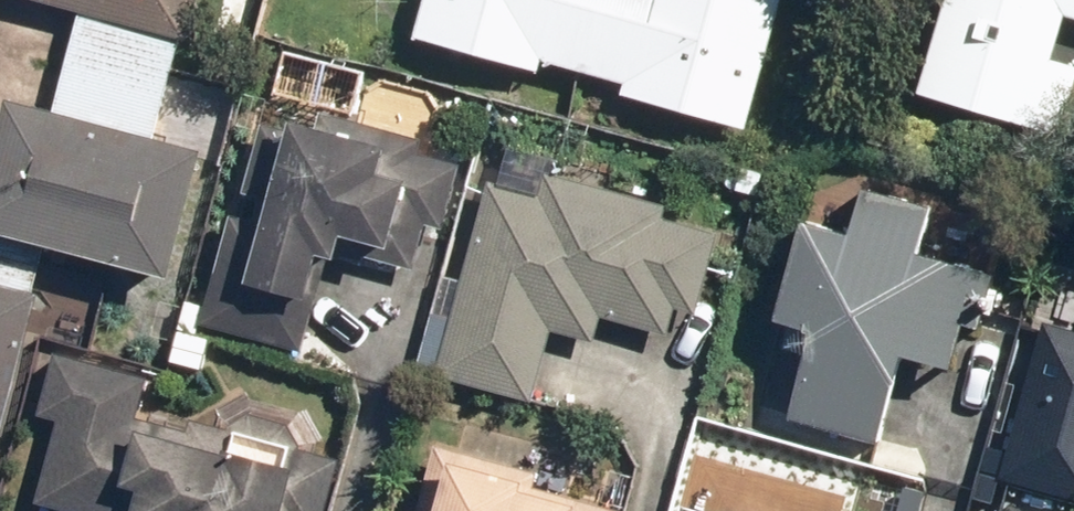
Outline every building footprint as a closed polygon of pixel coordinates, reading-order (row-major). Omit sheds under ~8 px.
[(50,250),(172,283),(207,155),(157,142),(183,38),(189,40),(199,0),(28,0),(81,13),(56,114),(14,103),(11,114),(1,111),(0,114),(0,447),(44,302),(35,299),(50,250)] [(411,41),(542,77),(544,68),(621,89),(618,98),(751,135),(789,0),(422,0),(411,41)] [(1062,18),(1073,21),(1073,0),(951,0),(923,94),(1029,126),(1062,18)] [(234,214),(202,328),(304,355),(330,263),(343,266),(345,255),(431,279),(430,280),(434,281),(465,170),(420,158),(425,142),(322,114),(317,131),(297,125),(295,135),(260,125),(241,195),(264,201),(259,220),(234,214)] [(539,194),(489,181),(435,380),(537,407),(556,337),(595,347),(602,323),(672,341),(679,315),(699,320),(721,236),(668,222),(672,205),(545,171),(539,194)] [(791,425),(884,448),(906,362),(957,375),(968,330),(985,334),(999,278),(923,258),(935,212),(863,194),(852,234),(841,232),(806,222),(779,328),(814,337),(791,425)] [(1033,323),(989,477),(1073,501),(1073,334),(1033,323)] [(139,421),(149,383),(52,358),(38,415),(62,421),(36,504),(59,510),(328,510),(340,462),(303,450),(292,428),(252,417),(227,431),(195,420),(190,437),(139,421)] [(439,448),(420,510),(609,510),(539,491),(543,478),(439,448)] [(876,478),(785,454),(774,494),(720,480),(712,510),(867,510),(876,478)]
